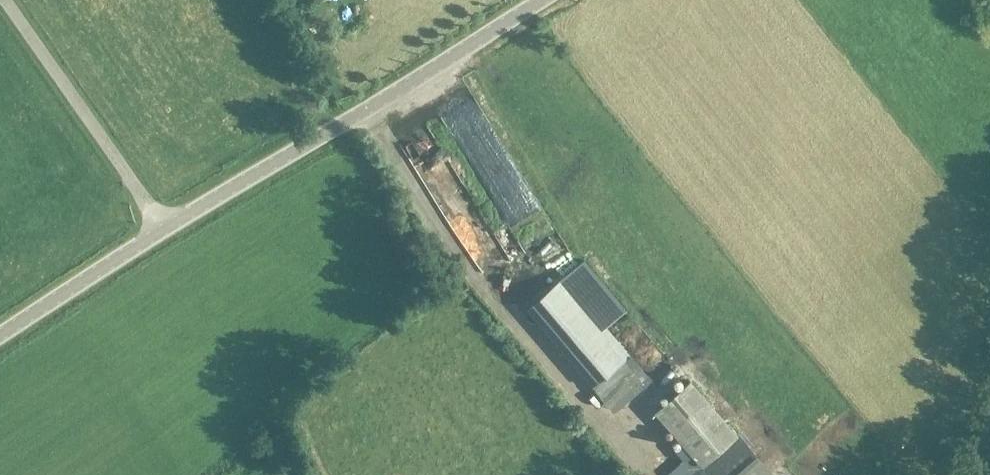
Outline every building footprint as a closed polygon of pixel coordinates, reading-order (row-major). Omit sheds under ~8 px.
[(593,386),(630,355),(605,326),(625,310),(584,259),(527,307),(593,386)] [(652,381),(630,355),(593,386),(615,412),(652,381)] [(689,382),(655,411),(683,442),(674,450),(683,461),(668,474),(769,474),(689,382)]
